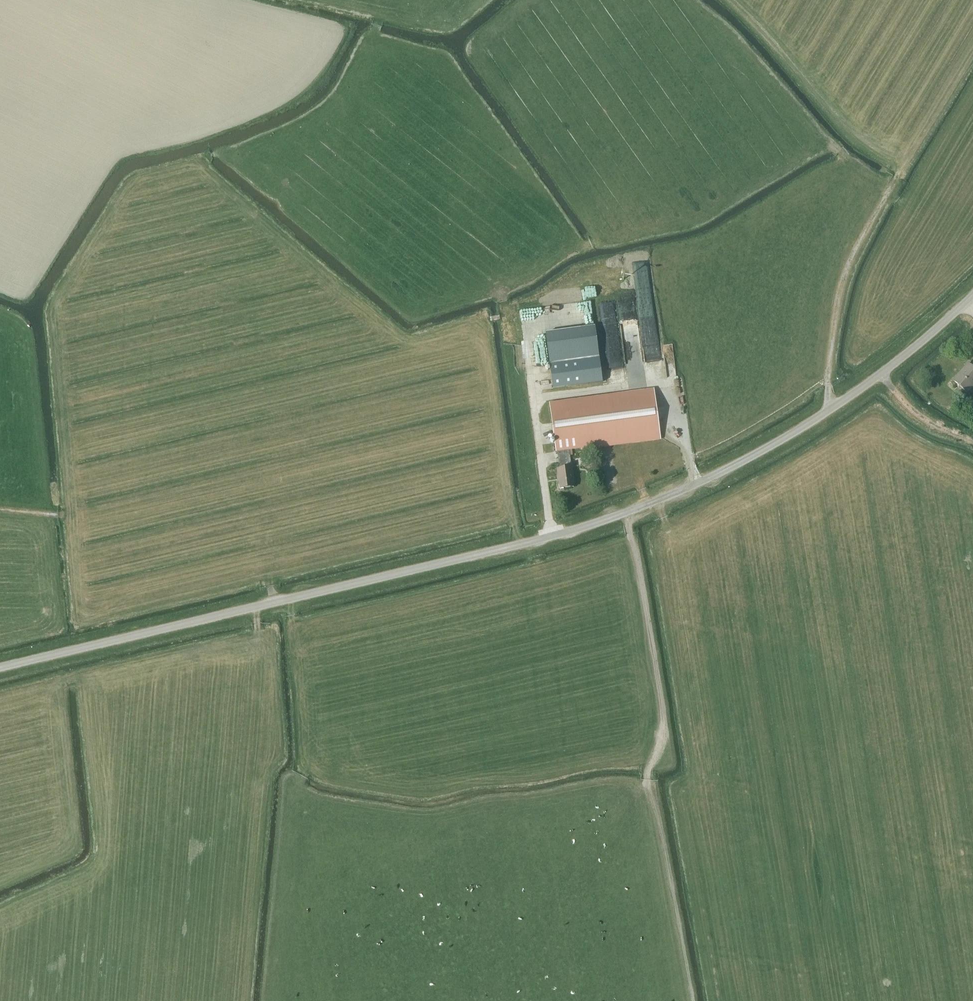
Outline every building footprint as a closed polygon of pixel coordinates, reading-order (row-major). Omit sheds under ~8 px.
[(645,360),(660,358),(653,298),(619,302),(621,318),(630,317),(632,327),(623,328),(624,334),(642,332),(645,360)] [(553,389),(602,382),(596,330),(546,336),(553,389)] [(952,380),(966,392),(972,384),(972,369),(968,365),(960,375),(958,374),(952,380)] [(581,450),(661,440),(654,389),(550,403),(556,452),(557,451),(559,469),(557,469),(559,489),(574,487),(571,467),(568,450),(581,448),(581,450)] [(589,478),(596,475),(593,467),(586,470),(589,478)]
